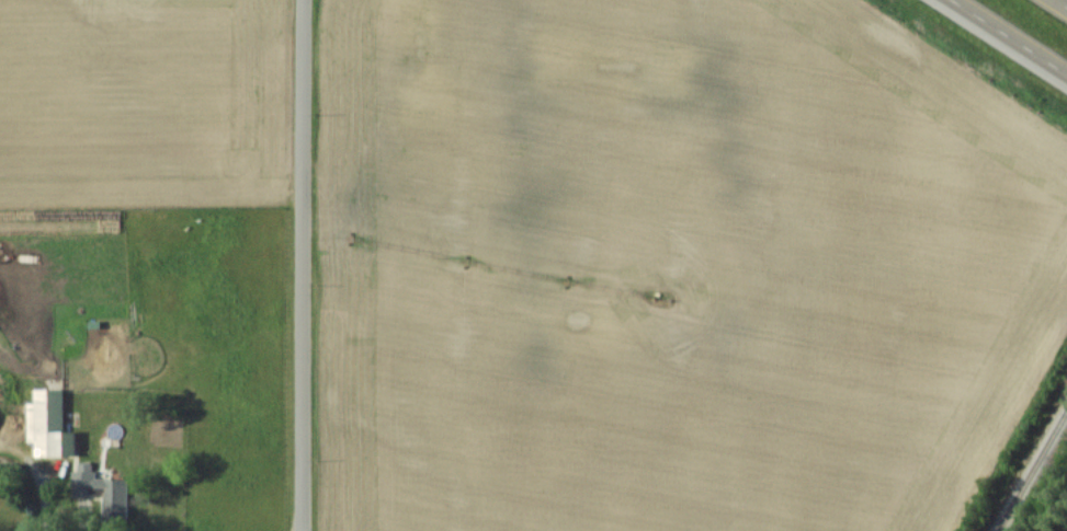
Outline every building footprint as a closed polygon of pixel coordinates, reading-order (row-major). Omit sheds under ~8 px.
[(62,436),(62,390),(32,390),(33,456),(68,456),(68,436),(62,436)] [(126,479),(95,479),(95,472),(72,471),(72,499),(100,499),(100,518),(125,518),(126,479)]
